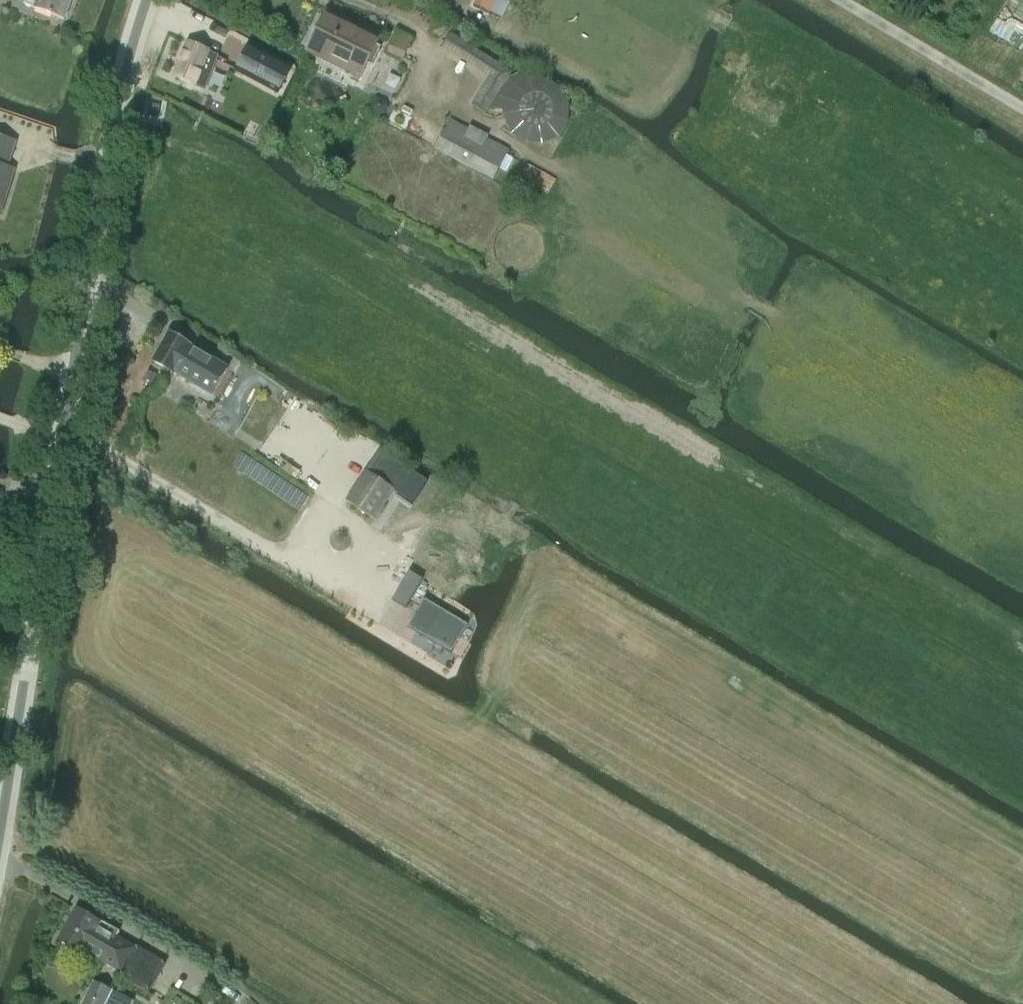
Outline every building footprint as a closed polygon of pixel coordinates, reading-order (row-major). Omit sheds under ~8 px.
[(25,5),(34,8),(64,20),(72,0),(26,0),(25,5)] [(325,16),(309,47),(355,70),(350,79),(357,82),(377,43),(325,16)] [(393,29),(386,43),(404,52),(411,37),(393,29)] [(549,80),(541,79),(531,78),(523,81),(519,74),(510,78),(505,85),(504,84),(512,72),(451,34),(441,48),(489,78),(471,105),(486,114),(489,110),(502,111),(502,116),(511,135),(526,144),(543,145),(559,138),(568,123),(570,106),(563,90),(549,80)] [(189,42),(174,78),(205,91),(218,55),(189,42)] [(249,46),(236,70),(278,93),(291,69),(249,46)] [(384,116),(387,109),(385,103),(378,99),(372,102),(369,108),(371,115),(377,118),(384,116)] [(435,150),(471,168),(493,180),(510,150),(486,138),(488,135),(470,126),(468,129),(451,120),(445,131),(435,150)] [(0,210),(13,171),(6,168),(14,143),(0,138),(0,210)] [(528,188),(558,189),(558,173),(529,172),(528,188)] [(169,333),(153,361),(174,374),(175,373),(213,395),(228,369),(190,347),(191,346),(169,333)] [(149,371),(144,382),(153,387),(158,376),(149,371)] [(375,520),(395,491),(366,472),(346,501),(375,520)] [(100,923),(77,910),(59,941),(82,954),(84,951),(121,973),(135,949),(98,927),(100,923)] [(138,948),(121,977),(150,993),(166,965),(138,948)] [(113,991),(94,982),(83,1003),(107,1003),(113,991)]
